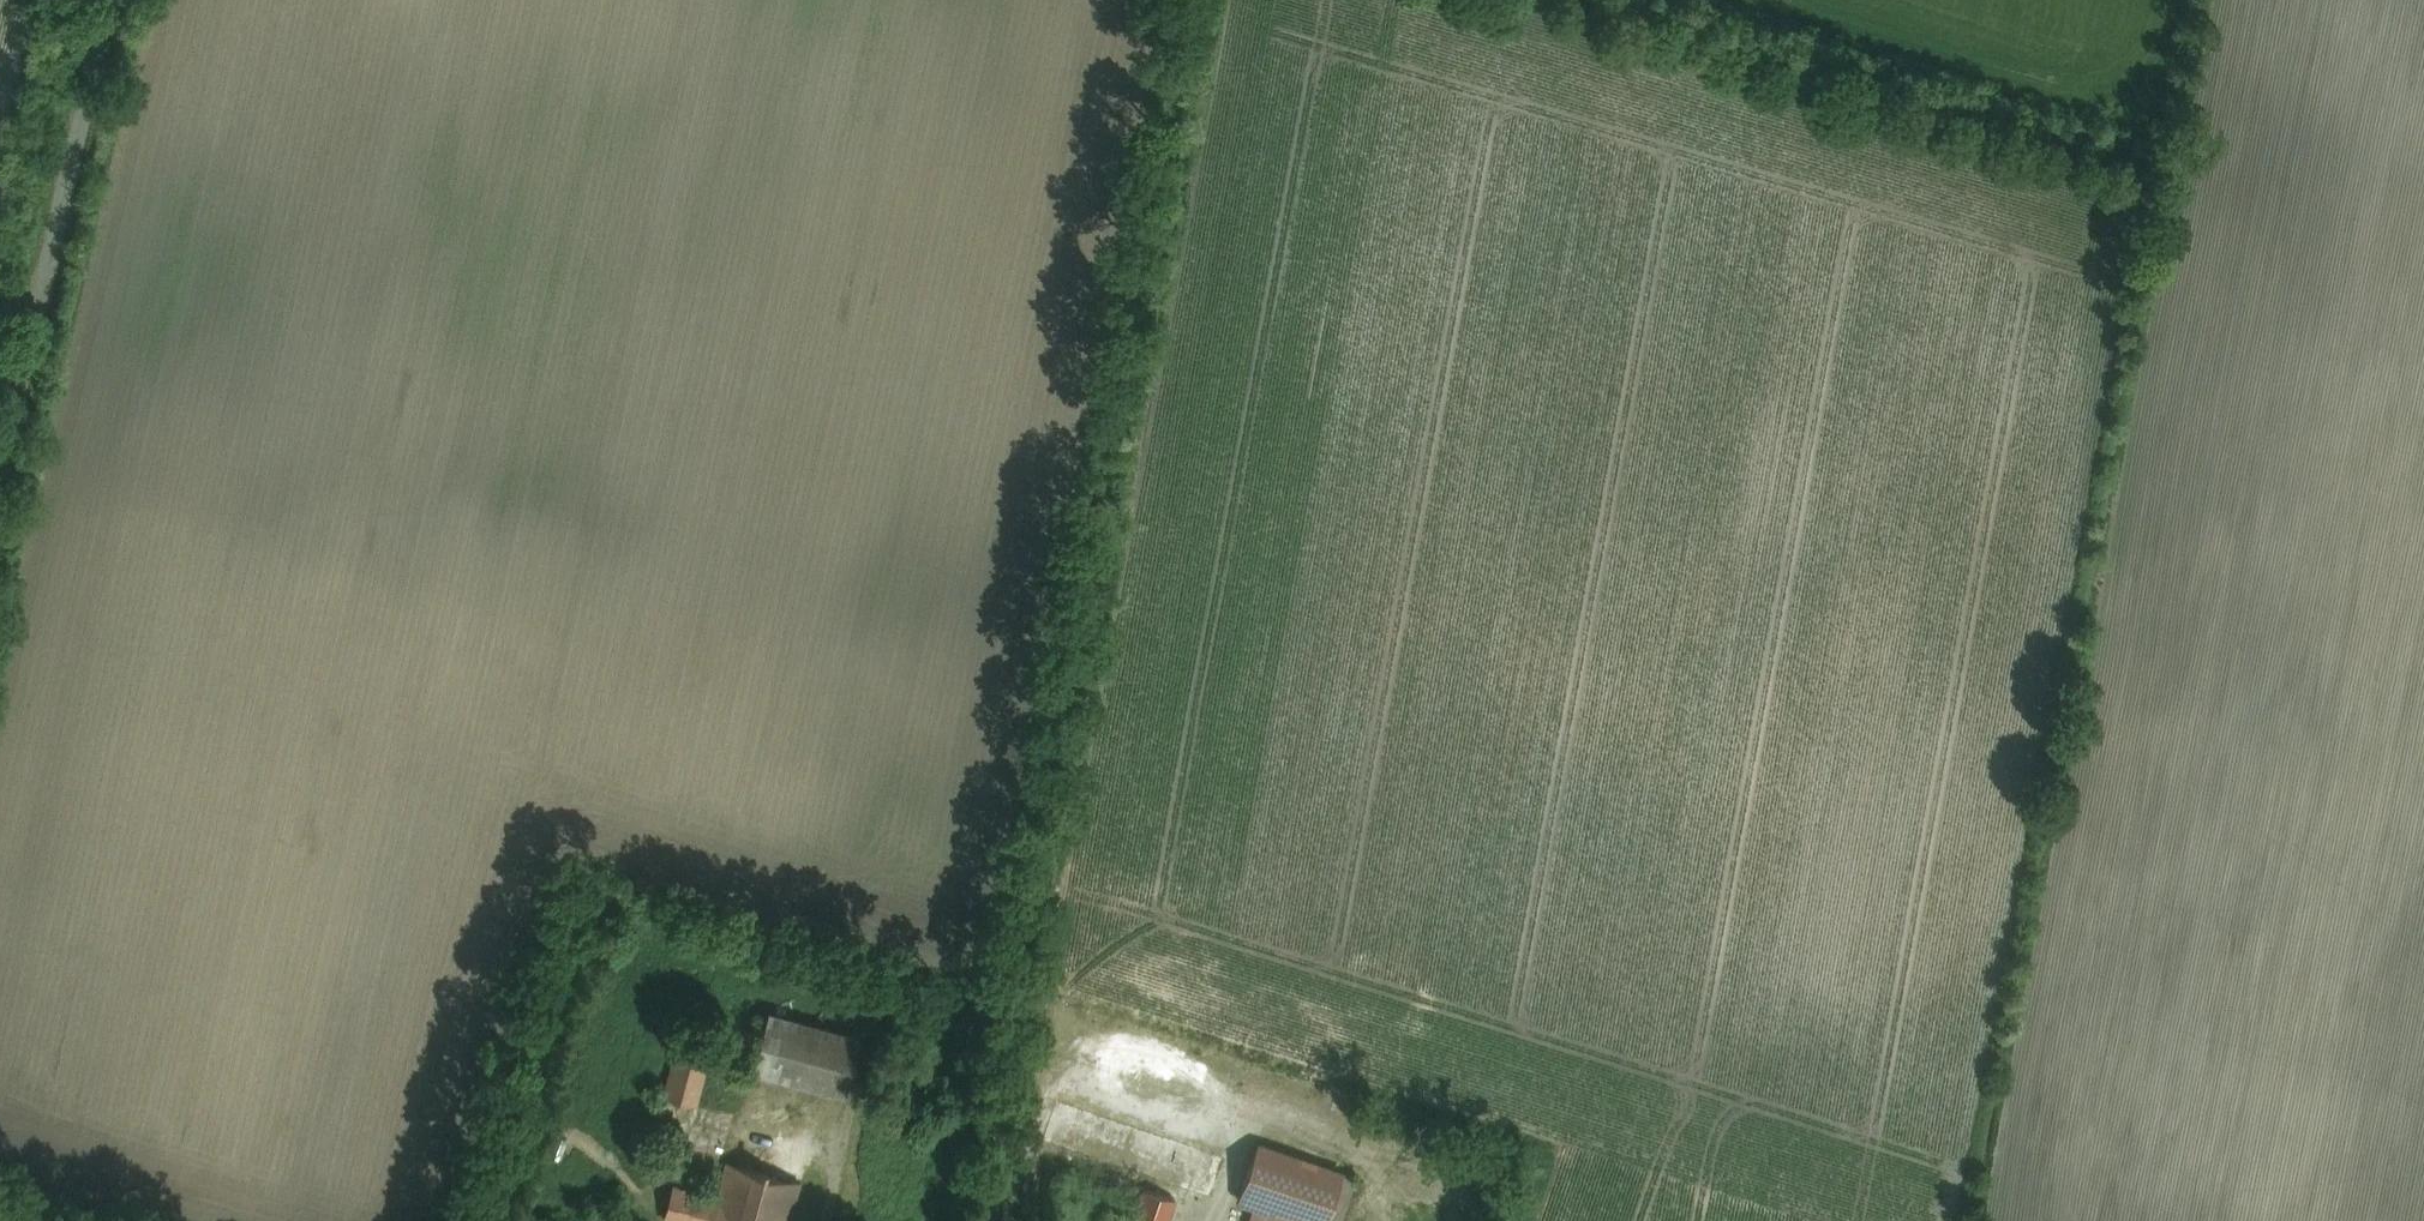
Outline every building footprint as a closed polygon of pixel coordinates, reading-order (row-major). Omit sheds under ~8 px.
[(860,1032),(762,1004),(744,1067),(843,1095),(860,1032)] [(670,1054),(659,1094),(693,1104),(705,1064),(670,1054)] [(1346,1168),(1256,1135),(1231,1203),(1251,1210),(1246,1220),(1327,1220),(1346,1168)] [(713,1193),(670,1181),(659,1220),(789,1220),(800,1182),(722,1161),(713,1193)] [(1128,1220),(1172,1220),(1180,1201),(1141,1186),(1128,1220)]
